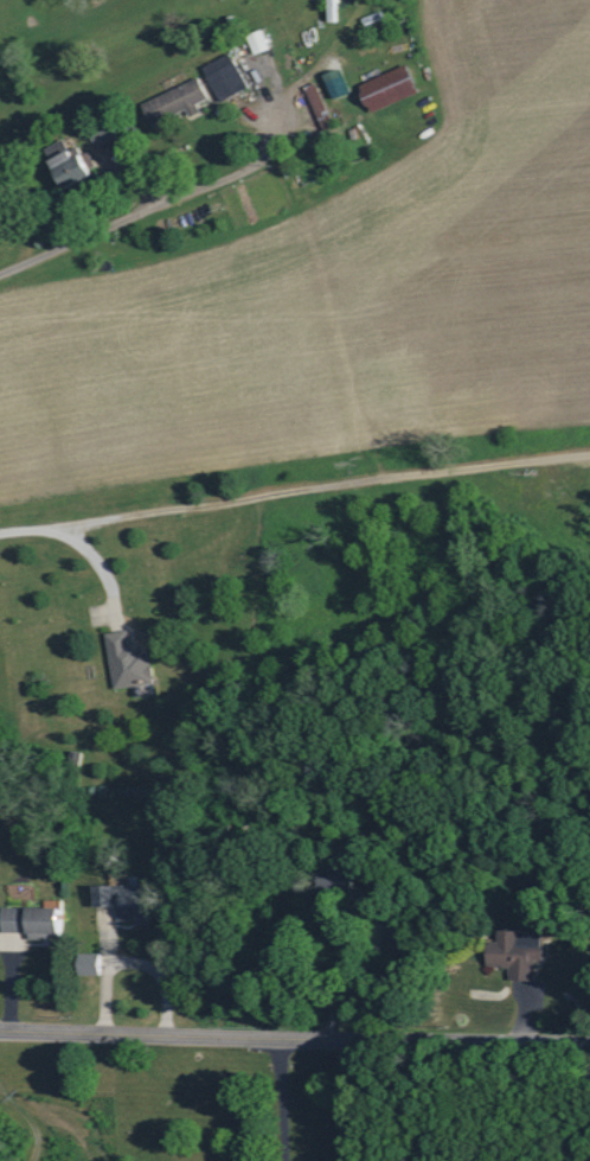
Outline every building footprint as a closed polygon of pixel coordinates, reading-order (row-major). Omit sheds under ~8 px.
[(272,49),(264,31),(250,37),(258,55),(272,49)] [(251,87),(233,53),(205,68),(223,103),(251,87)] [(361,85),(374,113),(422,92),(410,64),(361,85)] [(351,94),(344,76),(329,82),(336,100),(351,94)] [(199,103),(210,99),(203,80),(145,101),(153,125),(190,111),(192,118),(203,114),(199,103)] [(308,88),(317,117),(328,113),(319,84),(308,88)] [(70,190),(100,177),(87,146),(73,152),(69,141),(53,148),(70,190)] [(109,632),(115,688),(155,683),(151,645),(133,647),(130,630),(109,632)] [(98,906),(123,906),(123,909),(120,909),(120,921),(138,921),(138,925),(153,925),(152,884),(98,885),(98,906)] [(5,932),(31,932),(31,939),(64,940),(65,907),(6,906),(5,932)] [(537,981),(538,959),(545,959),(547,932),(503,930),(502,941),(492,941),(491,965),(512,966),(511,979),(537,981)] [(102,953),(82,953),(81,975),(101,975),(102,953)]
